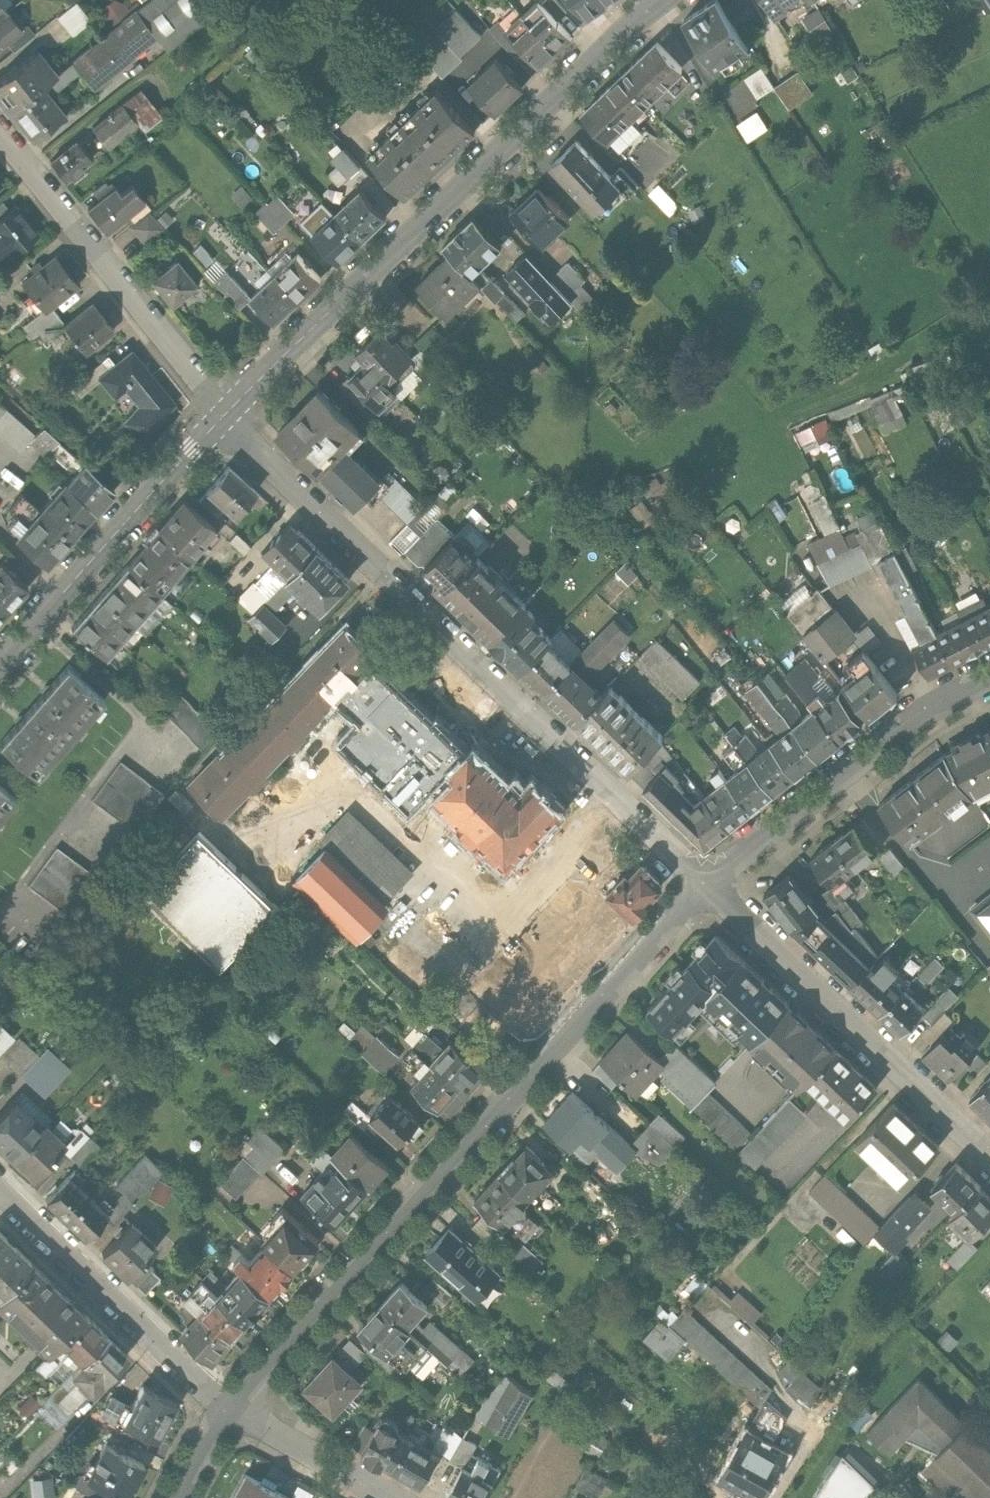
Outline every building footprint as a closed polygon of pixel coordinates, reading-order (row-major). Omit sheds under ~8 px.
[(110,31),(137,9),(129,0),(124,0),(101,18),(110,31)] [(146,3),(137,9),(158,36),(169,50),(219,11),(209,0),(149,0),(146,3)] [(523,14),(555,50),(573,34),(542,0),(541,0),(537,0),(523,14)] [(586,14),(603,3),(602,1),(602,0),(573,0),(586,14)] [(683,19),(715,68),(724,62),(723,61),(739,50),(740,52),(748,46),(734,25),(722,6),(718,0),(713,0),(683,19)] [(722,6),(734,25),(754,12),(746,0),(731,0),(722,6)] [(787,0),(766,0),(775,14),(788,5),(785,1),(787,0)] [(987,12),(989,10),(989,0),(980,0),(987,12)] [(91,21),(76,2),(57,17),(72,36),(91,21)] [(158,36),(137,9),(110,31),(71,62),(79,71),(93,89),(158,36)] [(460,55),(481,36),(456,10),(435,29),(438,32),(426,43),(434,53),(426,60),(442,77),(462,58),(460,55)] [(825,18),(820,10),(804,20),(809,28),(825,18)] [(7,11),(0,17),(0,47),(6,43),(21,30),(7,11)] [(540,64),(555,50),(523,14),(508,27),(507,28),(526,49),(540,64)] [(507,28),(508,27),(500,19),(490,27),(498,38),(517,58),(526,49),(507,28)] [(26,26),(21,30),(6,43),(13,52),(34,36),(26,26)] [(657,41),(619,76),(645,102),(682,67),(657,41)] [(10,111),(41,86),(54,76),(34,52),(0,79),(0,99),(10,111)] [(523,86),(497,59),(471,83),(497,110),(523,86)] [(48,96),(79,71),(71,62),(54,76),(41,86),(48,96)] [(858,75),(852,65),(841,72),(848,82),(858,75)] [(775,87),(762,66),(744,77),(757,98),(775,87)] [(812,93),(799,72),(775,87),(786,106),(800,97),(801,100),(812,93)] [(629,117),(645,102),(619,76),(582,111),(625,155),(647,135),(629,117)] [(63,115),(48,96),(41,86),(10,111),(33,140),(63,115)] [(140,88),(92,127),(107,146),(137,121),(145,131),(163,116),(140,88)] [(436,91),(367,157),(406,197),(475,131),(436,91)] [(262,108),(252,97),(247,102),(256,113),(262,108)] [(737,124),(748,141),(768,128),(756,111),(737,124)] [(76,140),(50,161),(64,178),(69,174),(73,179),(85,169),(82,164),(90,157),(76,140)] [(576,140),(550,164),(578,194),(574,198),(585,210),(589,206),(594,211),(619,187),(620,186),(610,176),(576,140)] [(339,186),(359,167),(344,149),(332,160),(336,165),(327,173),(339,186)] [(620,166),(610,176),(620,186),(619,187),(628,196),(639,185),(620,166)] [(98,198),(87,207),(105,229),(124,214),(143,199),(131,186),(121,194),(110,181),(95,193),(98,198)] [(231,194),(242,206),(253,197),(242,185),(231,194)] [(538,188),(511,214),(542,246),(569,220),(538,188)] [(360,189),(335,213),(361,240),(386,216),(360,189)] [(294,213),(277,195),(268,204),(266,202),(254,214),(272,233),(294,213)] [(151,209),(143,199),(124,214),(132,224),(148,211),(151,209)] [(10,210),(2,200),(0,201),(0,217),(10,210)] [(700,205),(688,211),(693,222),(705,216),(700,205)] [(10,210),(0,217),(0,262),(25,243),(25,244),(38,235),(15,206),(10,210)] [(166,210),(156,218),(164,228),(174,220),(166,210)] [(156,218),(148,211),(132,224),(129,226),(143,243),(164,228),(156,218)] [(339,261),(361,240),(335,213),(313,234),(339,261)] [(443,245),(451,253),(471,274),(478,266),(483,262),(486,266),(495,257),(492,253),(501,244),(473,215),(443,245)] [(297,253),(273,276),(297,301),(321,278),(297,253)] [(476,280),(471,274),(451,253),(418,284),(447,314),(460,302),(456,299),(476,280)] [(526,253),(506,272),(551,319),(571,300),(550,278),(526,253)] [(34,273),(22,283),(43,310),(44,311),(51,306),(78,284),(56,256),(42,267),(38,262),(31,268),(34,273)] [(198,284),(176,258),(150,279),(172,305),(198,284)] [(249,294),(215,259),(204,270),(237,305),(249,294)] [(585,279),(567,261),(550,278),(571,300),(589,318),(597,310),(576,288),(585,279)] [(504,293),(478,266),(471,274),(476,280),(496,300),(504,293)] [(274,322),(297,301),(273,276),(268,270),(257,280),(263,286),(251,297),(274,322)] [(504,293),(496,300),(516,321),(524,313),(504,293)] [(93,303),(66,324),(63,326),(64,328),(85,354),(115,330),(93,303)] [(66,324),(51,306),(44,311),(43,310),(22,327),(31,337),(37,332),(46,343),(64,328),(63,326),(66,324)] [(415,342),(420,348),(431,359),(448,343),(432,325),(415,342)] [(361,356),(385,381),(412,356),(396,340),(393,343),(381,331),(358,353),(361,356)] [(892,349),(885,338),(868,348),(875,360),(892,349)] [(417,372),(431,359),(420,348),(412,356),(385,381),(396,392),(401,398),(423,378),(417,372)] [(143,436),(171,404),(131,352),(108,370),(98,378),(100,380),(114,396),(127,386),(140,404),(125,421),(143,436)] [(367,395),(379,408),(396,392),(385,381),(361,356),(352,364),(358,370),(350,378),(367,395)] [(933,358),(899,369),(904,383),(913,380),(915,386),(939,378),(933,358)] [(98,378),(108,370),(101,361),(71,385),(81,396),(100,380),(98,378)] [(367,395),(350,378),(348,376),(339,385),(358,404),(367,395)] [(277,433),(318,472),(343,446),(359,430),(318,390),(277,433)] [(905,421),(888,390),(867,401),(884,433),(905,421)] [(30,440),(35,434),(0,403),(0,434),(20,451),(30,440)] [(825,417),(796,432),(805,449),(834,434),(825,417)] [(949,418),(938,423),(944,434),(954,429),(949,418)] [(43,425),(35,434),(30,440),(45,454),(49,450),(61,460),(70,450),(43,425)] [(380,481),(343,446),(318,472),(332,484),(333,483),(339,489),(338,489),(357,507),(374,489),(373,488),(380,481)] [(78,471),(66,484),(96,510),(114,488),(70,450),(61,460),(71,470),(78,471)] [(207,491),(208,492),(228,509),(235,516),(257,491),(229,465),(207,491)] [(388,472),(380,481),(373,488),(374,489),(408,523),(424,507),(388,472)] [(65,482),(39,509),(71,537),(96,510),(66,484),(65,482)] [(423,564),(425,566),(459,531),(453,531),(439,517),(445,511),(444,505),(457,491),(448,482),(424,507),(408,523),(392,539),(418,564),(423,564)] [(46,565),(71,537),(39,509),(21,492),(7,508),(14,515),(6,524),(18,534),(14,538),(46,565)] [(219,518),(228,509),(208,492),(200,501),(219,518)] [(809,543),(830,586),(872,564),(856,533),(854,530),(844,535),(842,531),(839,526),(824,494),(809,502),(825,535),(809,543)] [(786,516),(774,498),(764,505),(777,523),(786,516)] [(656,517),(642,499),(630,508),(644,526),(656,517)] [(184,500),(158,528),(186,553),(190,556),(216,528),(184,500)] [(863,529),(856,533),(872,564),(880,560),(909,618),(918,635),(921,641),(936,633),(873,509),(857,517),(863,529)] [(433,584),(441,592),(477,554),(491,541),(469,520),(459,531),(425,566),(439,579),(433,584)] [(279,564),(291,576),(317,549),(291,523),(264,550),(279,564)] [(177,563),(186,553),(158,528),(127,564),(155,588),(162,580),(166,583),(181,566),(177,563)] [(236,533),(229,541),(245,555),(252,547),(236,533)] [(349,579),(317,549),(291,576),(289,578),(293,582),(300,590),(298,592),(307,600),(309,598),(320,609),(349,579)] [(497,573),(477,554),(441,592),(490,639),(523,605),(526,602),(506,582),(512,576),(503,567),(497,573)] [(30,584),(16,572),(20,568),(15,563),(11,567),(2,560),(0,562),(0,617),(30,584)] [(637,574),(626,561),(616,571),(628,583),(637,574)] [(127,564),(114,579),(148,610),(162,595),(155,588),(127,564)] [(239,599),(254,613),(289,578),(291,576),(279,564),(258,586),(255,582),(239,599)] [(293,582),(289,578),(254,613),(251,617),(274,640),(287,626),(272,612),(291,593),(291,585),(293,582)] [(159,619),(148,610),(114,579),(100,595),(135,626),(145,635),(159,619)] [(782,603),(790,613),(813,593),(809,589),(805,584),(782,603)] [(788,614),(824,660),(853,636),(855,635),(819,589),(815,591),(811,587),(809,589),(813,593),(790,613),(788,614)] [(121,642),(135,626),(100,595),(86,611),(121,642)] [(989,644),(989,612),(988,607),(982,595),(956,609),(962,620),(977,650),(989,644)] [(490,639),(522,668),(551,638),(531,619),(534,615),(523,605),(490,639)] [(106,658),(121,642),(86,611),(71,628),(83,638),(82,639),(86,643),(87,641),(89,643),(106,658)] [(909,640),(918,635),(909,618),(901,622),(909,640)] [(962,620),(936,633),(952,664),(977,650),(962,620)] [(583,651),(571,663),(577,669),(586,660),(593,667),(622,637),(609,624),(583,651)] [(335,699),(374,658),(377,654),(346,625),(220,757),(218,754),(188,785),(221,816),(249,787),(251,789),(265,775),(263,772),(288,747),(289,748),(303,733),(302,732),(335,699)] [(862,649),(866,654),(882,642),(868,625),(855,635),(853,636),(862,649)] [(522,668),(545,690),(571,663),(583,651),(560,629),(551,638),(522,668)] [(928,676),(952,664),(936,633),(921,641),(918,635),(909,640),(928,676)] [(700,680),(657,638),(639,656),(683,699),(700,680)] [(107,659),(106,658),(89,643),(81,651),(100,668),(107,659)] [(253,644),(239,661),(267,686),(283,668),(264,651),(263,653),(253,644)] [(848,690),(869,717),(898,694),(866,654),(862,649),(847,661),(856,672),(842,683),(848,690)] [(470,751),(374,658),(335,699),(358,722),(340,741),(370,770),(410,808),(428,789),(434,796),(456,774),(452,770),(470,751)] [(819,675),(806,659),(787,674),(813,707),(817,712),(838,696),(820,674),(819,675)] [(577,669),(571,663),(545,690),(576,721),(602,694),(577,669)] [(0,742),(0,743),(34,773),(101,697),(67,667),(0,742)] [(784,730),(791,724),(773,702),(756,680),(746,688),(777,727),(784,730)] [(610,686),(602,694),(576,721),(628,771),(662,736),(610,686)] [(841,696),(862,723),(869,717),(848,690),(841,696)] [(784,693),(773,702),(791,724),(801,718),(800,712),(784,693)] [(163,711),(205,750),(221,733),(180,694),(163,711)] [(838,696),(817,712),(839,740),(862,723),(841,696),(840,694),(838,696)] [(818,758),(839,740),(817,712),(813,707),(801,718),(791,724),(818,758)] [(766,739),(770,743),(795,775),(818,758),(791,724),(784,730),(774,739),(771,735),(766,739)] [(726,733),(734,743),(748,761),(756,755),(754,752),(757,750),(744,734),(741,737),(733,727),(726,733)] [(980,734),(979,731),(951,746),(953,749),(945,754),(969,791),(989,780),(989,728),(980,734)] [(740,767),(748,761),(734,743),(723,751),(740,767)] [(756,755),(748,761),(773,792),(795,775),(770,743),(756,755)] [(511,780),(475,746),(470,751),(452,770),(456,774),(434,796),(461,822),(450,833),(468,849),(478,838),(506,864),(561,806),(532,778),(526,784),(516,775),(511,780)] [(949,806),(969,791),(945,754),(879,805),(908,844),(910,842),(909,841),(921,831),(922,833),(953,810),(949,806)] [(120,760),(91,799),(137,832),(165,794),(120,760)] [(705,845),(728,827),(703,795),(690,804),(679,794),(684,789),(675,780),(679,776),(662,760),(655,767),(658,771),(644,786),(705,845)] [(740,767),(726,778),(751,809),(773,792),(748,761),(740,767)] [(719,783),(703,795),(728,827),(751,809),(726,778),(719,768),(711,774),(719,783)] [(15,800),(0,786),(0,817),(15,800)] [(326,849),(296,880),(357,938),(388,906),(382,901),(410,873),(390,854),(391,852),(380,841),(378,842),(349,814),(320,843),(326,849)] [(854,824),(833,842),(854,868),(875,851),(854,824)] [(228,859),(199,831),(140,892),(221,969),(280,908),(228,859)] [(844,876),(854,868),(833,842),(832,841),(810,858),(832,885),(844,876)] [(56,847),(27,885),(73,919),(102,881),(56,847)] [(904,867),(889,848),(879,857),(894,876),(904,867)] [(625,874),(608,893),(634,917),(660,888),(660,880),(642,863),(628,878),(625,874)] [(764,894),(792,930),(817,910),(818,910),(811,901),(789,874),(764,894)] [(832,885),(834,888),(843,898),(855,889),(844,876),(832,885)] [(620,932),(570,886),(474,994),(524,1038),(620,932)] [(862,922),(843,898),(834,888),(826,895),(824,891),(811,901),(818,910),(817,910),(825,921),(836,910),(852,930),(855,928),(862,922)] [(972,911),(989,933),(989,896),(972,911)] [(792,930),(850,985),(873,962),(878,957),(855,928),(852,930),(836,910),(825,921),(817,910),(792,930)] [(420,915),(397,940),(427,967),(450,941),(420,915)] [(331,929),(317,916),(306,928),(321,941),(331,929)] [(715,935),(647,1010),(674,1035),(703,1001),(742,960),(715,935)] [(850,985),(880,1014),(903,990),(910,983),(883,957),(875,965),(873,962),(850,985)] [(916,977),(925,986),(942,967),(933,958),(916,977)] [(742,960),(703,1001),(750,1045),(789,1004),(742,960)] [(958,997),(948,987),(936,1000),(938,1002),(923,1017),(931,1025),(944,1012),(958,997)] [(923,1009),(903,990),(880,1014),(900,1033),(908,1025),(912,1029),(917,1024),(913,1020),(923,1009)] [(798,1090),(806,1082),(837,1050),(789,1004),(750,1045),(798,1090)] [(937,1039),(949,1028),(955,1022),(944,1012),(931,1025),(927,1029),(937,1039)] [(94,1025),(82,1014),(74,1023),(86,1034),(94,1025)] [(338,1029),(362,1051),(375,1036),(363,1025),(355,1034),(343,1023),(338,1029)] [(14,1037),(0,1024),(0,1051),(14,1037)] [(451,1040),(442,1050),(441,1049),(442,1048),(426,1033),(417,1025),(404,1038),(412,1045),(459,1087),(469,1075),(471,1077),(479,1068),(477,1066),(479,1064),(451,1040)] [(937,1039),(923,1055),(949,1080),(963,1065),(974,1053),(976,1051),(961,1037),(960,1038),(949,1028),(937,1039)] [(629,1029),(602,1059),(621,1076),(620,1078),(621,1078),(635,1091),(657,1066),(663,1060),(659,1056),(629,1029)] [(362,1051),(360,1053),(383,1072),(398,1055),(376,1035),(375,1036),(362,1051)] [(21,1074),(23,1073),(38,1056),(19,1037),(2,1055),(21,1074)] [(707,1092),(717,1080),(674,1040),(659,1056),(663,1060),(657,1066),(664,1072),(661,1076),(693,1106),(707,1092)] [(438,1110),(459,1087),(412,1045),(401,1058),(421,1076),(411,1086),(438,1110)] [(877,1088),(837,1050),(806,1082),(846,1119),(877,1088)] [(42,1052),(38,1056),(23,1073),(42,1091),(61,1070),(42,1052)] [(963,1065),(975,1076),(986,1065),(974,1053),(963,1065)] [(621,1076),(602,1059),(592,1070),(612,1088),(621,1078),(620,1078),(621,1076)] [(989,1120),(989,1080),(970,1101),(989,1120)] [(13,1158),(44,1125),(50,1119),(21,1091),(0,1114),(0,1146),(13,1158)] [(570,1145),(571,1144),(588,1160),(596,1151),(617,1169),(635,1149),(631,1145),(572,1092),(544,1122),(567,1142),(570,1145)] [(751,1134),(707,1092),(693,1106),(690,1109),(734,1151),(751,1134)] [(424,1126),(390,1095),(369,1118),(384,1131),(400,1145),(410,1133),(414,1137),(424,1126)] [(806,1114),(790,1099),(738,1155),(754,1170),(806,1114)] [(375,1140),(384,1131),(369,1118),(351,1101),(343,1111),(375,1140)] [(856,1142),(901,1186),(938,1147),(893,1104),(856,1142)] [(660,1114),(631,1145),(635,1149),(658,1162),(683,1135),(660,1114)] [(60,1120),(50,1130),(63,1143),(73,1133),(60,1120)] [(50,1130),(44,1125),(13,1158),(34,1178),(60,1150),(65,1145),(63,1143),(50,1130)] [(235,1149),(244,1157),(261,1173),(262,1174),(285,1149),(260,1127),(247,1141),(245,1138),(235,1149)] [(79,1130),(65,1145),(60,1150),(68,1158),(69,1157),(80,1166),(99,1146),(89,1136),(88,1138),(79,1130)] [(306,1131),(293,1146),(305,1156),(318,1142),(306,1131)] [(352,1134),(332,1155),(368,1188),(388,1166),(352,1134)] [(334,1225),(368,1188),(332,1155),(318,1142),(305,1156),(314,1165),(316,1162),(325,1170),(302,1196),(334,1225)] [(560,1150),(580,1169),(588,1160),(571,1144),(570,1145),(567,1142),(560,1150)] [(513,1158),(499,1173),(528,1199),(552,1171),(524,1147),(514,1159),(513,1158)] [(110,1191),(118,1198),(114,1202),(124,1212),(156,1179),(163,1172),(145,1155),(110,1191)] [(236,1199),(261,1173),(244,1157),(219,1183),(236,1199)] [(954,1213),(955,1212),(980,1187),(955,1163),(930,1190),(954,1213)] [(475,1200),(486,1211),(501,1224),(504,1226),(507,1223),(525,1240),(526,1239),(537,1239),(545,1230),(520,1208),(522,1207),(521,1206),(528,1199),(499,1173),(475,1200)] [(44,1198),(65,1218),(87,1194),(67,1175),(44,1198)] [(864,1245),(876,1233),(881,1228),(825,1175),(808,1192),(864,1245)] [(172,1187),(156,1179),(147,1199),(163,1207),(172,1187)] [(980,1187),(955,1212),(964,1221),(957,1228),(969,1239),(989,1218),(989,1196),(980,1187)] [(929,1207),(914,1193),(881,1228),(876,1233),(894,1250),(904,1239),(901,1236),(929,1207)] [(94,1201),(87,1194),(65,1218),(83,1235),(102,1214),(112,1205),(101,1194),(94,1201)] [(114,1202),(112,1205),(102,1214),(112,1224),(124,1212),(114,1202)] [(265,1241),(268,1244),(295,1268),(301,1262),(305,1262),(311,1256),(310,1252),(320,1241),(283,1208),(272,1221),(278,1226),(265,1241)] [(486,1241),(501,1224),(486,1211),(471,1227),(486,1241)] [(131,1223),(102,1254),(127,1278),(144,1260),(156,1248),(131,1223)] [(427,1254),(476,1297),(499,1271),(450,1228),(427,1254)] [(31,1262),(0,1233),(0,1295),(31,1262)] [(543,1262),(522,1243),(507,1259),(528,1279),(543,1262)] [(293,1270),(295,1268),(268,1244),(251,1263),(232,1246),(225,1253),(242,1268),(272,1294),(285,1280),(289,1280),(293,1275),(293,1270)] [(948,1262),(957,1271),(973,1253),(964,1244),(948,1262)] [(908,1263),(896,1252),(878,1271),(890,1282),(908,1263)] [(153,1268),(144,1260),(127,1278),(146,1296),(162,1279),(152,1269),(153,1268)] [(48,1351),(84,1313),(31,1262),(0,1295),(0,1306),(48,1351)] [(227,1285),(218,1295),(248,1321),(272,1294),(242,1268),(227,1285)] [(209,1270),(201,1279),(218,1295),(227,1285),(209,1270)] [(201,1279),(184,1298),(230,1341),(248,1321),(218,1295),(201,1279)] [(413,1280),(407,1286),(419,1297),(425,1291),(442,1306),(452,1296),(433,1279),(423,1289),(413,1280)] [(402,1282),(382,1304),(407,1327),(412,1322),(428,1305),(419,1297),(407,1286),(402,1282)] [(213,1359),(230,1341),(184,1298),(172,1288),(165,1296),(179,1309),(177,1312),(189,1323),(183,1331),(213,1359)] [(753,1325),(762,1314),(738,1293),(729,1303),(753,1325)] [(423,1342),(407,1327),(382,1304),(359,1328),(372,1340),(387,1355),(388,1354),(401,1365),(402,1363),(423,1342)] [(771,1388),(683,1309),(669,1326),(687,1341),(760,1407),(771,1388)] [(69,1350),(80,1362),(106,1335),(84,1313),(48,1351),(35,1365),(41,1371),(37,1375),(41,1379),(47,1373),(69,1350)] [(668,1362),(687,1341),(669,1326),(662,1320),(644,1340),(668,1362)] [(419,1323),(415,1324),(412,1322),(407,1327),(423,1342),(434,1352),(461,1376),(472,1362),(430,1323),(424,1328),(419,1323)] [(938,1342),(949,1353),(959,1342),(947,1331),(938,1342)] [(771,1339),(778,1346),(783,1339),(776,1333),(771,1339)] [(128,1355),(106,1335),(80,1362),(59,1384),(47,1396),(68,1416),(128,1355)] [(387,1355),(372,1340),(365,1348),(393,1374),(401,1365),(388,1354),(387,1355)] [(366,1355),(352,1342),(344,1350),(359,1363),(366,1355)] [(414,1374),(434,1352),(423,1342),(402,1363),(414,1374)] [(802,1347),(791,1360),(804,1371),(815,1359),(802,1347)] [(69,1350),(47,1373),(59,1384),(80,1362),(69,1350)] [(362,1383),(334,1356),(328,1363),(317,1370),(317,1372),(317,1374),(318,1374),(307,1386),(344,1420),(359,1403),(350,1396),(362,1383)] [(825,1390),(804,1371),(791,1360),(781,1372),(792,1382),(786,1390),(808,1410),(825,1390)] [(531,1394),(506,1374),(484,1398),(474,1415),(508,1434),(531,1394)] [(921,1497),(989,1497),(989,1446),(919,1378),(867,1432),(889,1452),(905,1436),(938,1451),(937,1453),(938,1454),(923,1470),(936,1482),(921,1497)] [(130,1408),(123,1422),(124,1423),(157,1440),(177,1403),(143,1385),(130,1408)] [(40,1404),(30,1394),(17,1408),(27,1417),(40,1404)] [(123,1422),(130,1408),(111,1397),(100,1415),(122,1426),(124,1423),(123,1422)] [(560,1433),(599,1455),(608,1439),(569,1417),(560,1433)] [(380,1420),(374,1431),(363,1451),(392,1468),(410,1437),(380,1420)] [(363,1451),(374,1431),(364,1425),(352,1446),(363,1451)] [(450,1460),(462,1437),(453,1428),(451,1431),(444,1427),(432,1449),(439,1453),(439,1454),(450,1460)] [(786,1452),(746,1430),(721,1476),(761,1497),(786,1452)] [(432,1449),(410,1437),(392,1468),(421,1484),(439,1454),(439,1453),(432,1449)] [(450,1460),(462,1467),(463,1466),(464,1466),(472,1453),(476,1445),(462,1437),(450,1460)] [(90,1460),(82,1475),(102,1486),(123,1497),(126,1497),(145,1465),(105,1443),(94,1463),(90,1460)] [(472,1453),(464,1466),(463,1466),(462,1467),(445,1497),(485,1497),(501,1469),(472,1453)] [(883,1492),(876,1485),(875,1486),(842,1454),(828,1477),(827,1477),(814,1497),(816,1497),(879,1497),(883,1492)] [(590,1497),(597,1497),(607,1480),(586,1468),(574,1489),(590,1497)] [(96,1497),(102,1486),(82,1475),(76,1486),(96,1497)] [(234,1497),(288,1497),(273,1490),(274,1489),(261,1481),(260,1483),(246,1476),(234,1497)] [(301,1488),(296,1497),(311,1497),(313,1494),(301,1488)]
